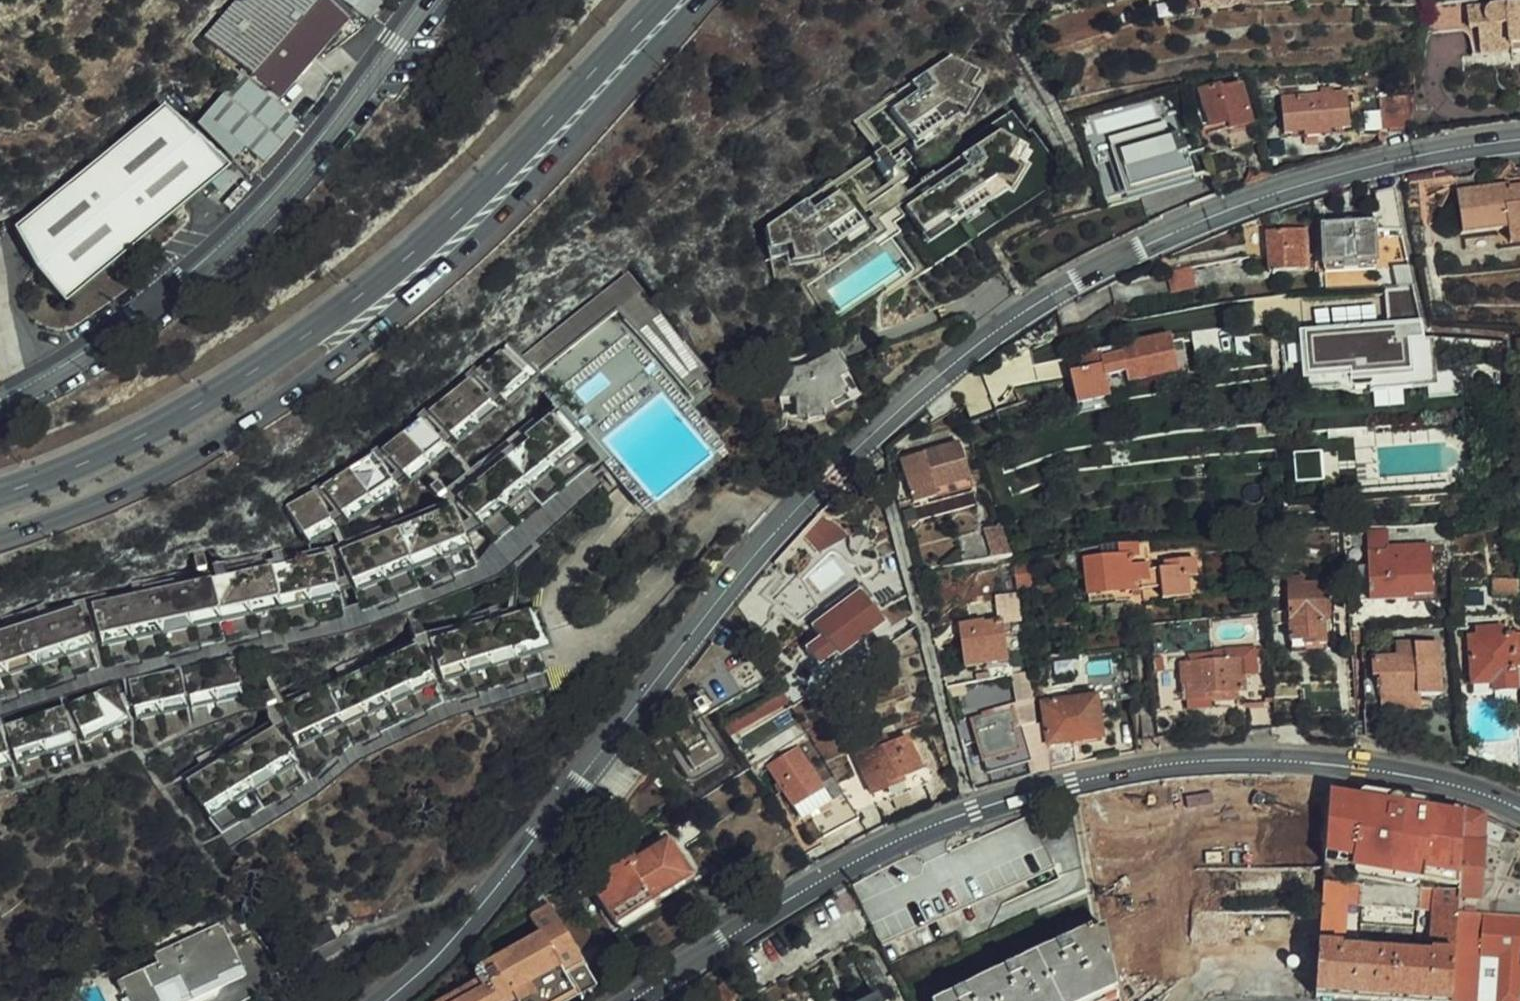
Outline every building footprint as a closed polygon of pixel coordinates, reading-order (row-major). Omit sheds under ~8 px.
[(251,66),(308,0),(226,0),(206,25),(251,66)] [(275,90),(343,10),(333,0),(308,0),(251,66),(249,69),(275,90)] [(360,12),(368,0),(345,0),(360,12)] [(1201,10),(1247,6),(1247,0),(1200,0),(1201,10)] [(1468,8),(1469,24),(1477,23),(1481,53),(1519,50),(1519,3),(1468,8)] [(947,57),(908,84),(914,93),(888,111),(902,131),(942,104),(958,114),(970,95),(956,86),(966,69),(963,67),(947,57)] [(964,65),(963,67),(966,69),(956,86),(970,95),(974,89),(968,86),(976,72),(964,65)] [(261,154),(292,118),(236,70),(205,106),(242,138),(261,154)] [(1184,79),(1187,91),(1195,89),(1194,83),(1199,82),(1199,77),(1184,79)] [(1222,107),(1227,124),(1228,129),(1250,125),(1240,84),(1220,88),(1218,85),(1198,90),(1204,111),(1222,107)] [(1346,94),(1334,94),(1318,95),(1302,96),(1300,85),(1281,87),(1285,134),(1307,133),(1307,136),(1327,135),(1327,131),(1349,129),(1346,94)] [(958,114),(955,120),(959,122),(978,92),(974,89),(970,95),(958,114)] [(1413,116),(1413,95),(1379,97),(1380,118),(1413,116)] [(176,97),(18,223),(36,267),(64,300),(232,162),(176,97)] [(873,154),(879,150),(861,123),(885,107),(882,101),(851,122),(873,154)] [(942,104),(902,131),(904,134),(907,139),(911,146),(953,119),(955,120),(958,114),(942,104)] [(233,149),(242,138),(205,106),(196,115),(233,149)] [(890,189),(866,205),(914,277),(935,307),(959,297),(962,295),(957,287),(996,261),(978,234),(1064,176),(1031,127),(1026,129),(1011,107),(905,179),(890,189)] [(1207,129),(1227,124),(1222,107),(1204,111),(1207,129)] [(1137,167),(1143,184),(1183,173),(1173,133),(1116,149),(1121,170),(1137,167)] [(873,154),(804,202),(811,211),(816,208),(813,204),(907,139),(904,134),(879,150),(873,154)] [(903,148),(885,160),(890,167),(895,164),(897,167),(910,158),(903,148)] [(885,160),(875,167),(882,177),(892,170),(890,167),(885,160)] [(895,164),(890,167),(892,170),(897,177),(887,184),(890,189),(905,179),(897,167),(895,164)] [(1126,189),(1143,184),(1137,167),(1121,170),(1126,189)] [(1509,233),(1519,232),(1519,184),(1458,192),(1462,232),(1508,227),(1509,233)] [(1402,232),(1395,191),(1370,198),(1371,205),(1365,206),(1369,225),(1324,227),(1326,271),(1374,268),(1373,232),(1402,232)] [(804,202),(765,229),(768,248),(768,251),(789,248),(792,264),(814,260),(811,241),(850,214),(836,194),(816,208),(811,211),(804,202)] [(768,251),(768,248),(766,248),(768,262),(784,259),(786,271),(821,264),(820,257),(860,229),(850,214),(811,241),(814,260),(792,264),(789,248),(768,251)] [(1308,269),(1305,230),(1267,233),(1269,272),(1308,269)] [(1510,241),(1519,240),(1519,232),(1509,233),(1510,241)] [(996,261),(957,287),(962,295),(1002,269),(996,261)] [(1394,267),(1397,287),(1412,287),(1409,275),(1408,266),(1394,267)] [(1192,268),(1175,271),(1178,289),(1195,285),(1192,268)] [(507,368),(541,412),(570,450),(585,470),(666,409),(674,420),(709,394),(622,281),(507,368)] [(1397,287),(1380,288),(1383,330),(1416,328),(1412,287),(1397,287)] [(1416,328),(1383,330),(1276,338),(1278,377),(1300,377),(1302,390),(1345,387),(1345,375),(1365,375),(1366,393),(1424,390),(1425,399),(1426,407),(1451,406),(1449,378),(1431,379),(1424,379),(1422,350),(1418,350),(1416,328)] [(1170,335),(1067,359),(1077,406),(1110,399),(1108,388),(1177,372),(1170,335)] [(1430,350),(1422,350),(1424,379),(1431,379),(1430,350)] [(837,378),(845,374),(835,354),(806,369),(779,370),(781,398),(794,396),(797,421),(808,420),(821,416),(831,411),(828,403),(845,394),(837,378)] [(493,355),(484,362),(501,386),(510,379),(493,355)] [(501,386),(484,362),(460,381),(478,403),(501,386)] [(858,398),(845,374),(837,378),(845,394),(828,403),(831,411),(858,398)] [(1300,377),(1278,377),(1278,386),(1295,386),(1297,397),(1342,395),(1346,402),(1425,399),(1424,390),(1366,393),(1346,393),(1345,387),(1302,390),(1300,377)] [(501,386),(478,403),(487,414),(519,390),(510,379),(501,386)] [(431,437),(471,409),(453,386),(414,415),(431,437)] [(714,401),(709,394),(674,420),(679,427),(714,401)] [(480,421),(471,409),(431,437),(441,450),(480,421)] [(666,409),(585,470),(629,527),(710,467),(679,427),(674,420),(666,409)] [(541,412),(529,421),(548,446),(558,458),(570,450),(541,412)] [(548,446),(529,421),(502,442),(504,446),(434,497),(449,517),(548,446)] [(387,471),(423,445),(406,422),(369,448),(387,471)] [(958,444),(900,459),(912,502),(969,486),(958,444)] [(432,457),(423,445),(387,471),(395,483),(432,457)] [(548,446),(449,517),(458,529),(558,458),(548,446)] [(330,513),(379,477),(360,451),(311,487),(330,513)] [(387,487),(379,477),(330,513),(337,524),(387,487)] [(309,505),(265,514),(271,545),(315,535),(309,505)] [(335,578),(445,538),(435,507),(325,548),(335,578)] [(451,552),(445,538),(335,578),(341,592),(451,552)] [(1100,557),(1083,559),(1087,597),(1115,594),(1144,591),(1141,570),(1131,571),(1129,557),(1137,556),(1136,544),(1117,546),(1118,556),(1100,557)] [(1429,545),(1387,547),(1388,554),(1366,555),(1369,602),(1411,600),(1412,596),(1431,595),(1429,545)] [(1117,546),(1099,549),(1100,557),(1118,556),(1117,546)] [(315,548),(199,572),(205,602),(321,578),(315,548)] [(1165,569),(1141,570),(1144,591),(1160,589),(1163,603),(1190,599),(1188,577),(1195,576),(1194,559),(1165,561),(1165,569)] [(1026,561),(1013,563),(1016,589),(1030,587),(1026,561)] [(205,602),(199,572),(84,597),(90,626),(205,602)] [(321,578),(205,602),(208,617),(324,592),(321,578)] [(1326,655),(1324,623),(1318,624),(1317,607),(1327,606),(1326,585),(1302,586),(1302,579),(1286,580),(1291,657),(1326,655)] [(1519,594),(1519,579),(1494,580),(1493,594),(1519,594)] [(805,647),(821,668),(881,624),(858,593),(812,626),(818,637),(805,647)] [(1115,594),(1087,597),(1089,606),(1116,603),(1115,594)] [(439,676),(507,651),(545,637),(531,596),(517,601),(526,628),(497,638),(434,661),(439,676)] [(0,614),(0,645),(78,628),(72,599),(0,614)] [(756,600),(743,618),(755,638),(767,622),(763,617),(769,609),(756,600)] [(424,634),(434,661),(497,638),(526,628),(517,601),(480,614),(424,634)] [(205,602),(90,626),(93,641),(208,617),(205,602)] [(1318,624),(1324,623),(1329,622),(1327,606),(1317,607),(1318,624)] [(980,624),(961,626),(966,667),(1005,662),(1000,624),(982,626),(980,624)] [(1514,655),(1516,655),(1515,635),(1501,636),(1500,627),(1476,628),(1476,637),(1470,637),(1470,642),(1467,642),(1467,653),(1471,653),(1472,684),(1494,683),(1494,693),(1515,692),(1514,668),(1514,655)] [(78,628),(0,645),(0,661),(81,643),(78,628)] [(276,714),(290,739),(423,668),(409,641),(276,714)] [(1381,712),(1382,738),(1395,741),(1394,712),(1421,711),(1420,698),(1440,697),(1438,644),(1416,644),(1417,659),(1399,659),(1372,661),(1372,678),(1379,677),(1381,712)] [(1417,659),(1416,644),(1398,646),(1399,659),(1417,659)] [(685,777),(715,759),(694,724),(739,697),(734,690),(755,677),(739,650),(711,667),(716,676),(698,686),(709,704),(703,708),(699,701),(691,706),(695,712),(659,734),(685,777)] [(1244,701),(1241,662),(1216,664),(1216,654),(1207,655),(1208,663),(1179,665),(1181,684),(1188,684),(1189,694),(1189,704),(1182,704),(1183,712),(1212,710),(1212,704),(1234,702),(1244,701)] [(1162,659),(1149,659),(1151,670),(1162,669),(1162,659)] [(174,670),(178,693),(227,683),(222,660),(174,670)] [(423,668),(290,739),(298,753),(429,681),(423,668)] [(117,682),(123,706),(172,695),(166,672),(117,682)] [(1010,676),(1015,703),(1033,700),(1032,693),(1028,673),(1010,676)] [(734,690),(739,697),(760,685),(755,677),(734,690)] [(229,699),(227,683),(178,693),(180,708),(229,699)] [(1181,695),(1189,694),(1188,684),(1181,684),(1181,695)] [(63,700),(71,724),(115,710),(108,686),(63,700)] [(1181,695),(1182,704),(1189,704),(1189,694),(1181,695)] [(123,706),(125,720),(175,710),(172,695),(123,706)] [(722,727),(727,738),(786,706),(780,695),(722,727)] [(1042,705),(1052,770),(1075,764),(1073,750),(1072,743),(1081,742),(1101,738),(1095,698),(1042,705)] [(1021,731),(1036,726),(1033,700),(1015,703),(1016,710),(972,722),(986,776),(1030,764),(1021,731)] [(65,727),(58,704),(1,723),(8,747),(65,727)] [(1253,730),(1274,729),(1274,728),(1272,704),(1251,704),(1253,730)] [(1142,740),(1157,738),(1156,730),(1155,714),(1154,707),(1139,709),(1142,740)] [(115,710),(71,724),(75,738),(120,723),(115,710)] [(65,727),(8,747),(12,760),(70,740),(65,727)] [(207,814),(289,758),(270,733),(190,790),(207,814)] [(862,781),(839,789),(843,795),(856,816),(927,789),(907,738),(889,745),(870,752),(866,743),(863,734),(838,744),(843,753),(850,750),(862,781)] [(885,737),(866,743),(870,752),(889,745),(885,737)] [(1082,749),(1081,742),(1072,743),(1073,750),(1082,749)] [(843,795),(833,801),(830,803),(799,751),(769,769),(799,820),(806,816),(820,840),(857,818),(856,816),(843,795)] [(289,758),(207,814),(217,827),(298,769),(289,758)] [(839,789),(832,778),(823,783),(833,801),(843,795),(839,789)] [(1464,830),(1465,810),(1451,807),(1418,800),(1331,786),(1326,872),(1325,883),(1346,884),(1347,863),(1370,864),(1372,836),(1442,848),(1439,891),(1460,892),(1464,830)] [(1313,795),(1309,800),(1308,804),(1309,807),(1313,811),(1318,811),(1323,810),(1326,807),(1327,800),(1323,795),(1318,794),(1313,795)] [(1484,843),(1486,817),(1474,812),(1465,810),(1464,830),(1460,892),(1460,899),(1482,900),(1486,843),(1484,843)] [(910,871),(854,896),(872,930),(880,947),(978,902),(1053,869),(1029,818),(910,871)] [(606,866),(626,854),(619,842),(599,855),(606,866)] [(599,855),(578,868),(616,927),(653,904),(651,900),(687,877),(665,843),(632,864),(626,854),(606,866),(599,855)] [(1325,883),(1326,872),(1258,872),(1216,871),(1216,892),(1325,892),(1325,883)] [(1460,899),(1460,892),(1439,891),(1422,890),(1346,884),(1325,883),(1325,892),(1324,906),(1318,991),(1317,999),(1346,1000),(1453,1000),(1459,915),(1460,899)] [(613,964),(586,915),(562,928),(549,905),(530,916),(541,935),(544,941),(484,974),(485,977),(489,984),(457,1000),(544,1000),(551,997),(587,978),(613,964)] [(1214,992),(1318,991),(1324,906),(1295,906),(1195,906),(1194,971),(1187,978),(1209,999),(1214,992)] [(1459,915),(1453,1000),(1519,1000),(1519,917),(1459,915)] [(224,927),(156,958),(159,965),(121,982),(130,1000),(166,1000),(175,997),(177,1000),(181,1000),(219,984),(216,977),(241,966),(224,927)] [(1106,929),(1099,932),(1094,935),(1092,931),(999,975),(945,1000),(1102,1000),(1109,998),(1119,994),(1106,929)] [(544,941),(541,935),(481,968),(480,980),(485,977),(484,974),(544,941)] [(898,983),(888,963),(878,968),(883,976),(879,980),(885,989),(898,983)] [(480,980),(443,1000),(457,1000),(489,984),(485,977),(480,980)] [(587,978),(551,997),(544,1000),(573,1000),(593,990),(587,978)] [(722,986),(703,1000),(701,998),(698,1000),(733,1000),(722,986)]
